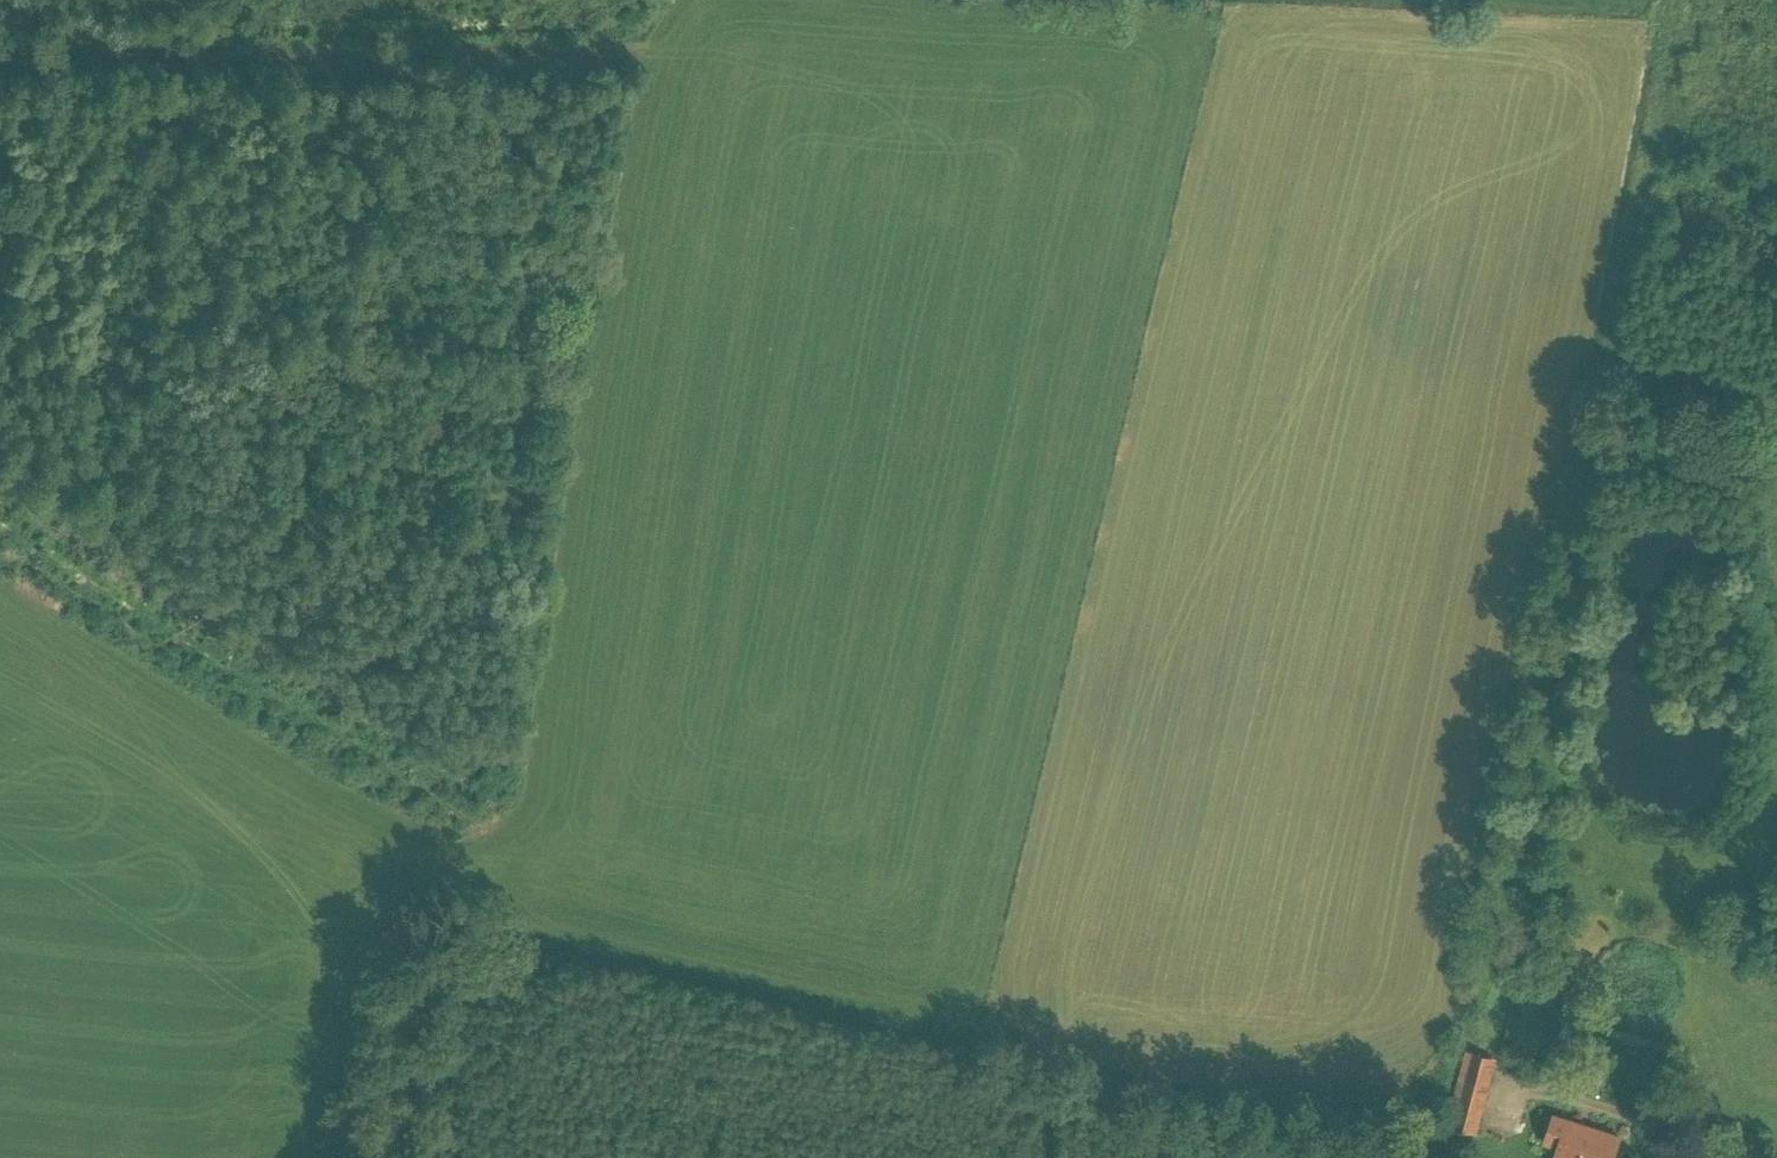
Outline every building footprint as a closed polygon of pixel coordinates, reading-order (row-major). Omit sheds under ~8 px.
[(1477,1135),(1497,1059),(1465,1051),(1445,1126),(1477,1135)] [(1619,1137),(1552,1117),(1544,1145),(1557,1149),(1554,1157),(1613,1157),(1619,1137)] [(1649,1119),(1651,1141),(1665,1140),(1664,1118),(1649,1119)]
